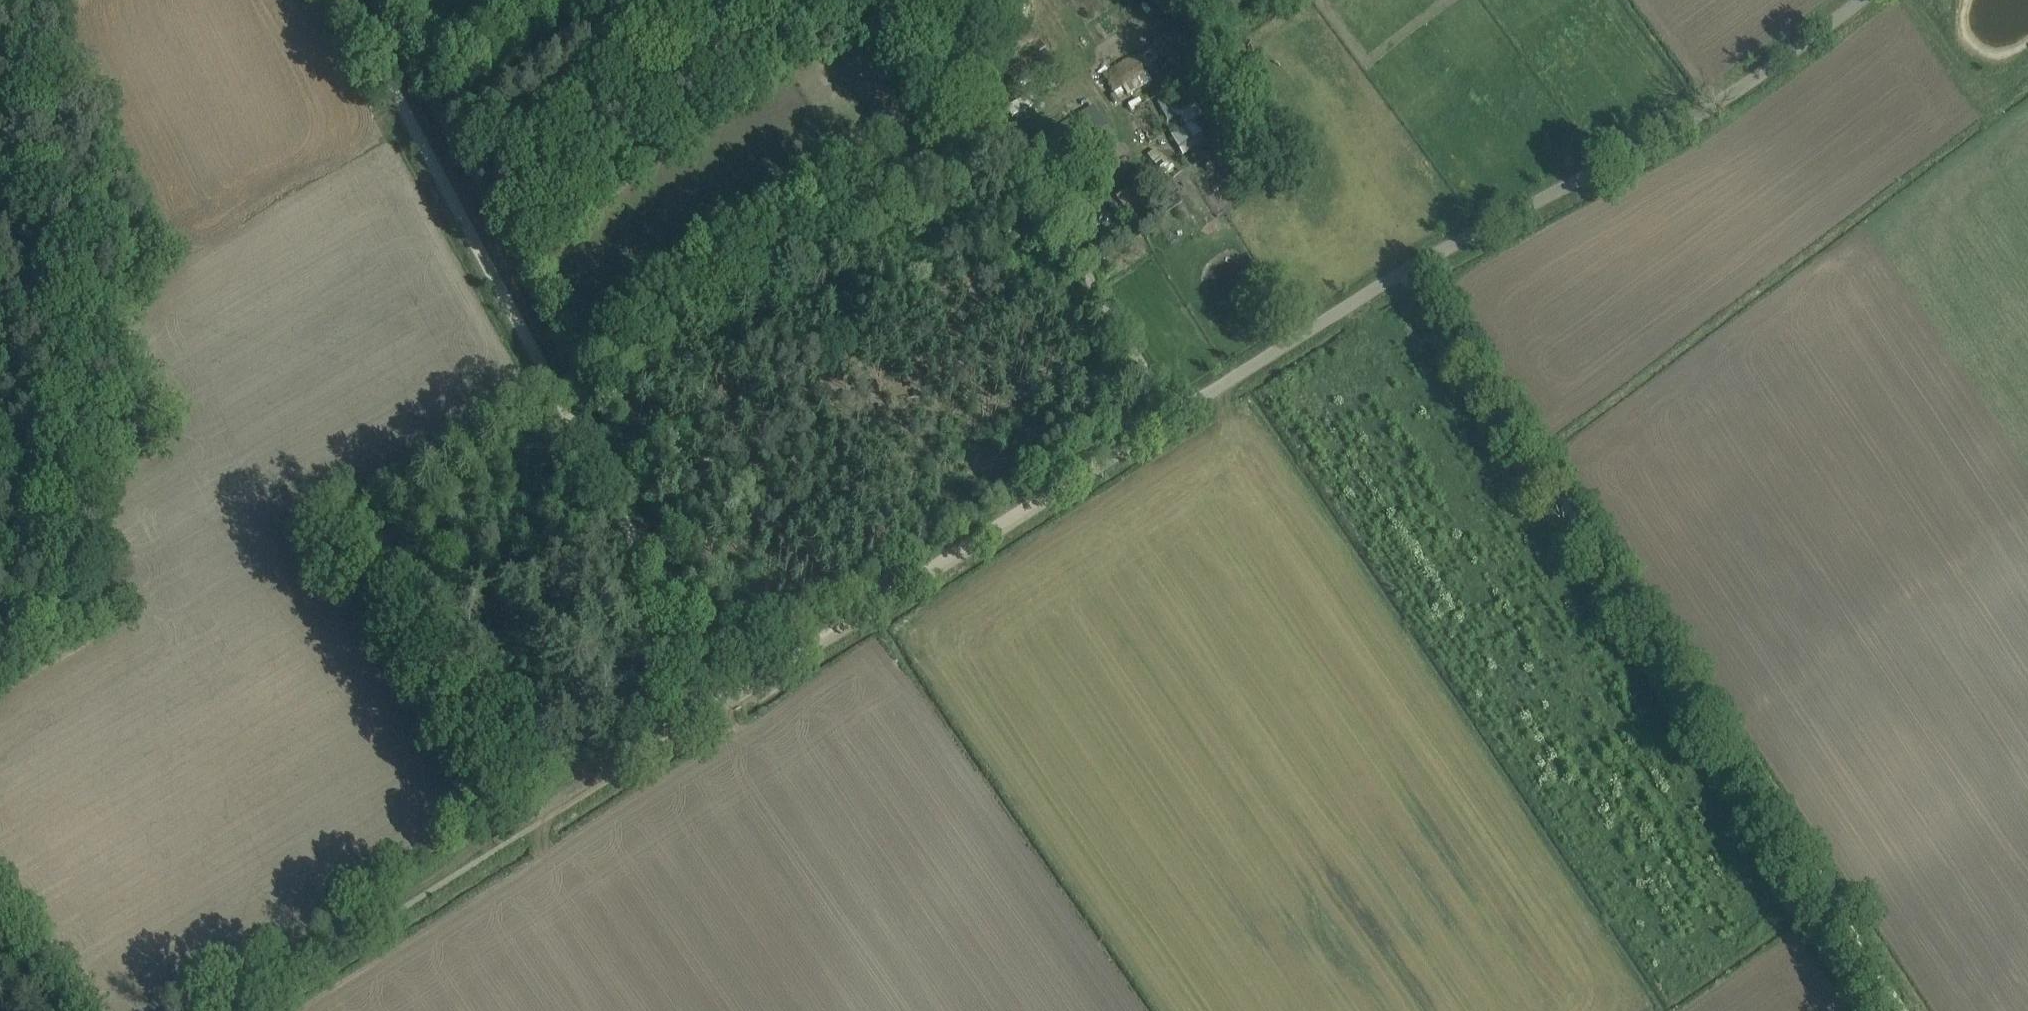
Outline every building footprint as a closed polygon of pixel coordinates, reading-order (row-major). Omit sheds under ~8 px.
[(1043,65),(1049,62),(1025,21),(1007,32),(1032,74),(1034,73),(1037,77),(1047,71),(1043,65)] [(1162,60),(1171,54),(1159,37),(1151,42),(1162,60)] [(1135,53),(1126,59),(1103,74),(1114,92),(1147,71),(1135,53)] [(1205,112),(1220,103),(1209,84),(1205,87),(1197,74),(1185,81),(1192,94),(1194,93),(1205,112)] [(1185,124),(1202,114),(1193,100),(1178,109),(1185,124)] [(1073,119),(1063,125),(1070,138),(1071,137),(1083,158),(1113,140),(1093,107),(1073,118),(1073,119)] [(1220,134),(1234,125),(1223,110),(1211,118),(1220,134)] [(1198,144),(1206,139),(1196,123),(1172,137),(1183,155),(1199,145),(1198,144)] [(1152,235),(1161,229),(1157,225),(1149,230),(1152,235)]
